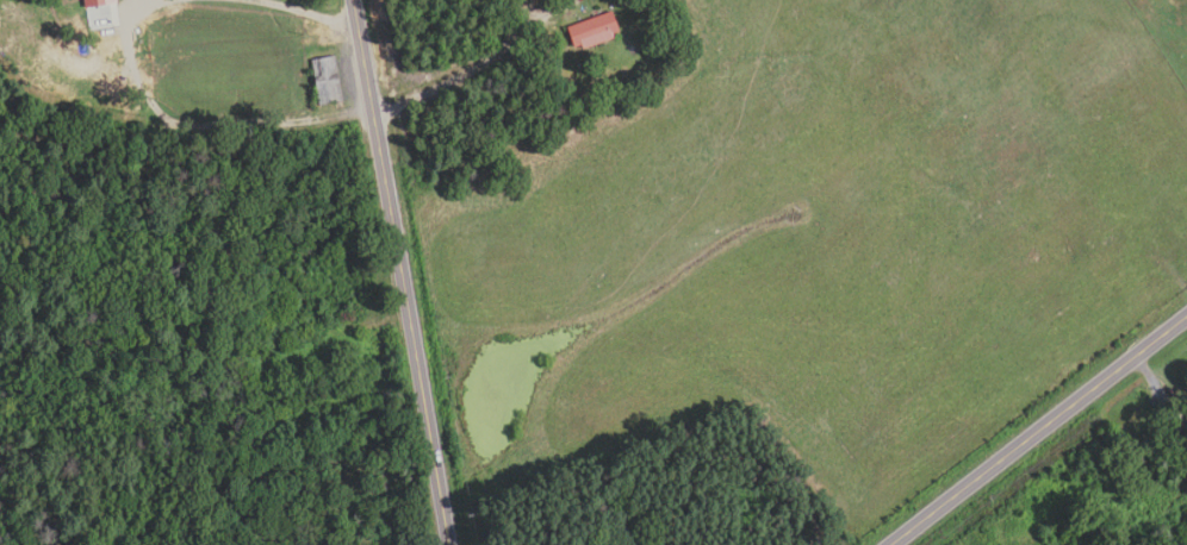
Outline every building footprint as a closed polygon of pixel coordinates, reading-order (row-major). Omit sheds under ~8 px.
[(82,8),(81,0),(115,0),(116,4),(82,8)] [(579,50),(578,45),(572,48),(565,27),(609,12),(616,31),(609,33),(611,38),(579,50)] [(318,106),(310,61),(334,56),(342,101),(318,106)] [(1183,420),(1186,418),(1186,435),(1181,439),(1170,422),(1180,415),(1183,420)]
